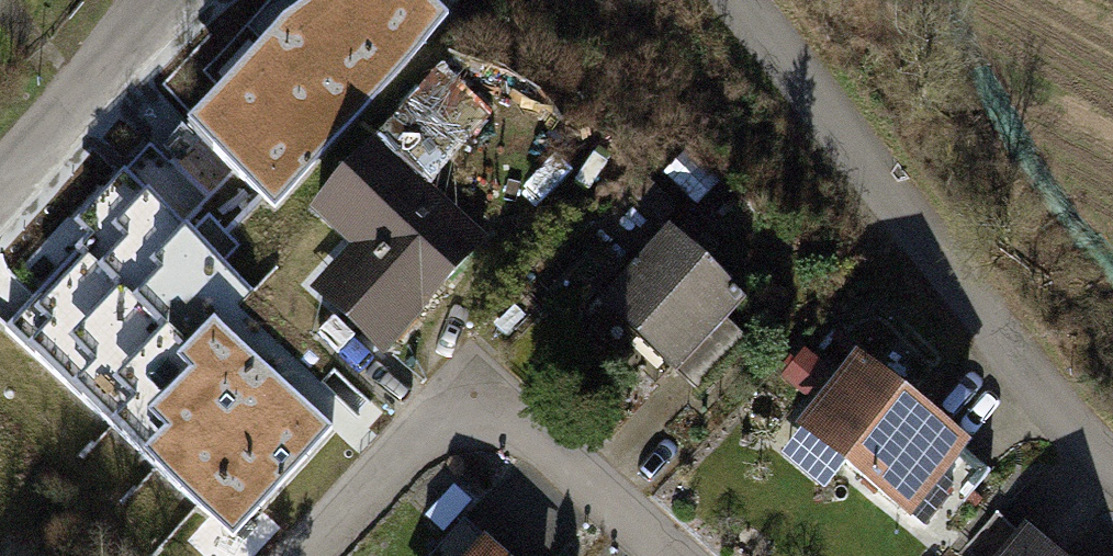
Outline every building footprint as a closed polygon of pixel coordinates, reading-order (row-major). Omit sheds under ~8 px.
[(451,18),(432,0),(339,0),(307,34),(296,24),(144,185),(138,180),(0,325),(230,542),(355,410),(312,370),(328,353),(230,260),(246,243),(231,229),(261,197),(271,207),(451,18)] [(459,175),(496,139),(451,94),(414,130),(459,175)] [(379,154),(310,229),(354,270),(329,297),(399,361),(493,259),(379,154)] [(661,225),(597,294),(685,377),(750,309),(661,225)] [(958,458),(847,364),(784,439),(895,532),(958,458)] [(473,529),(447,555),(502,555),(473,529)] [(1000,555),(1055,555),(1024,529),(1000,555)]
